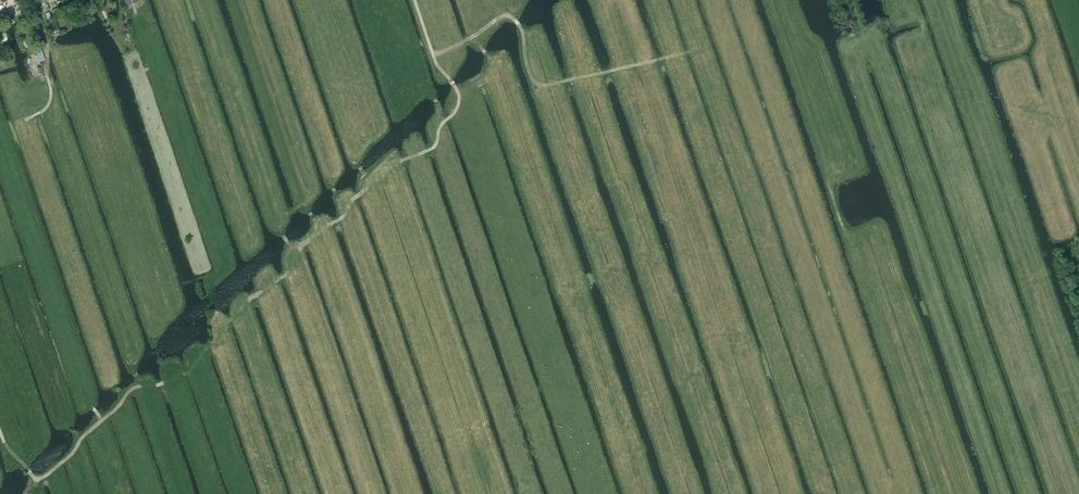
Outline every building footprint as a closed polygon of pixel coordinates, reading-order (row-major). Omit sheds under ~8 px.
[(55,20),(49,22),(53,32),(59,30),(55,20)] [(37,54),(34,55),(37,62),(39,61),(42,60),(45,60),(42,53),(37,54)]
